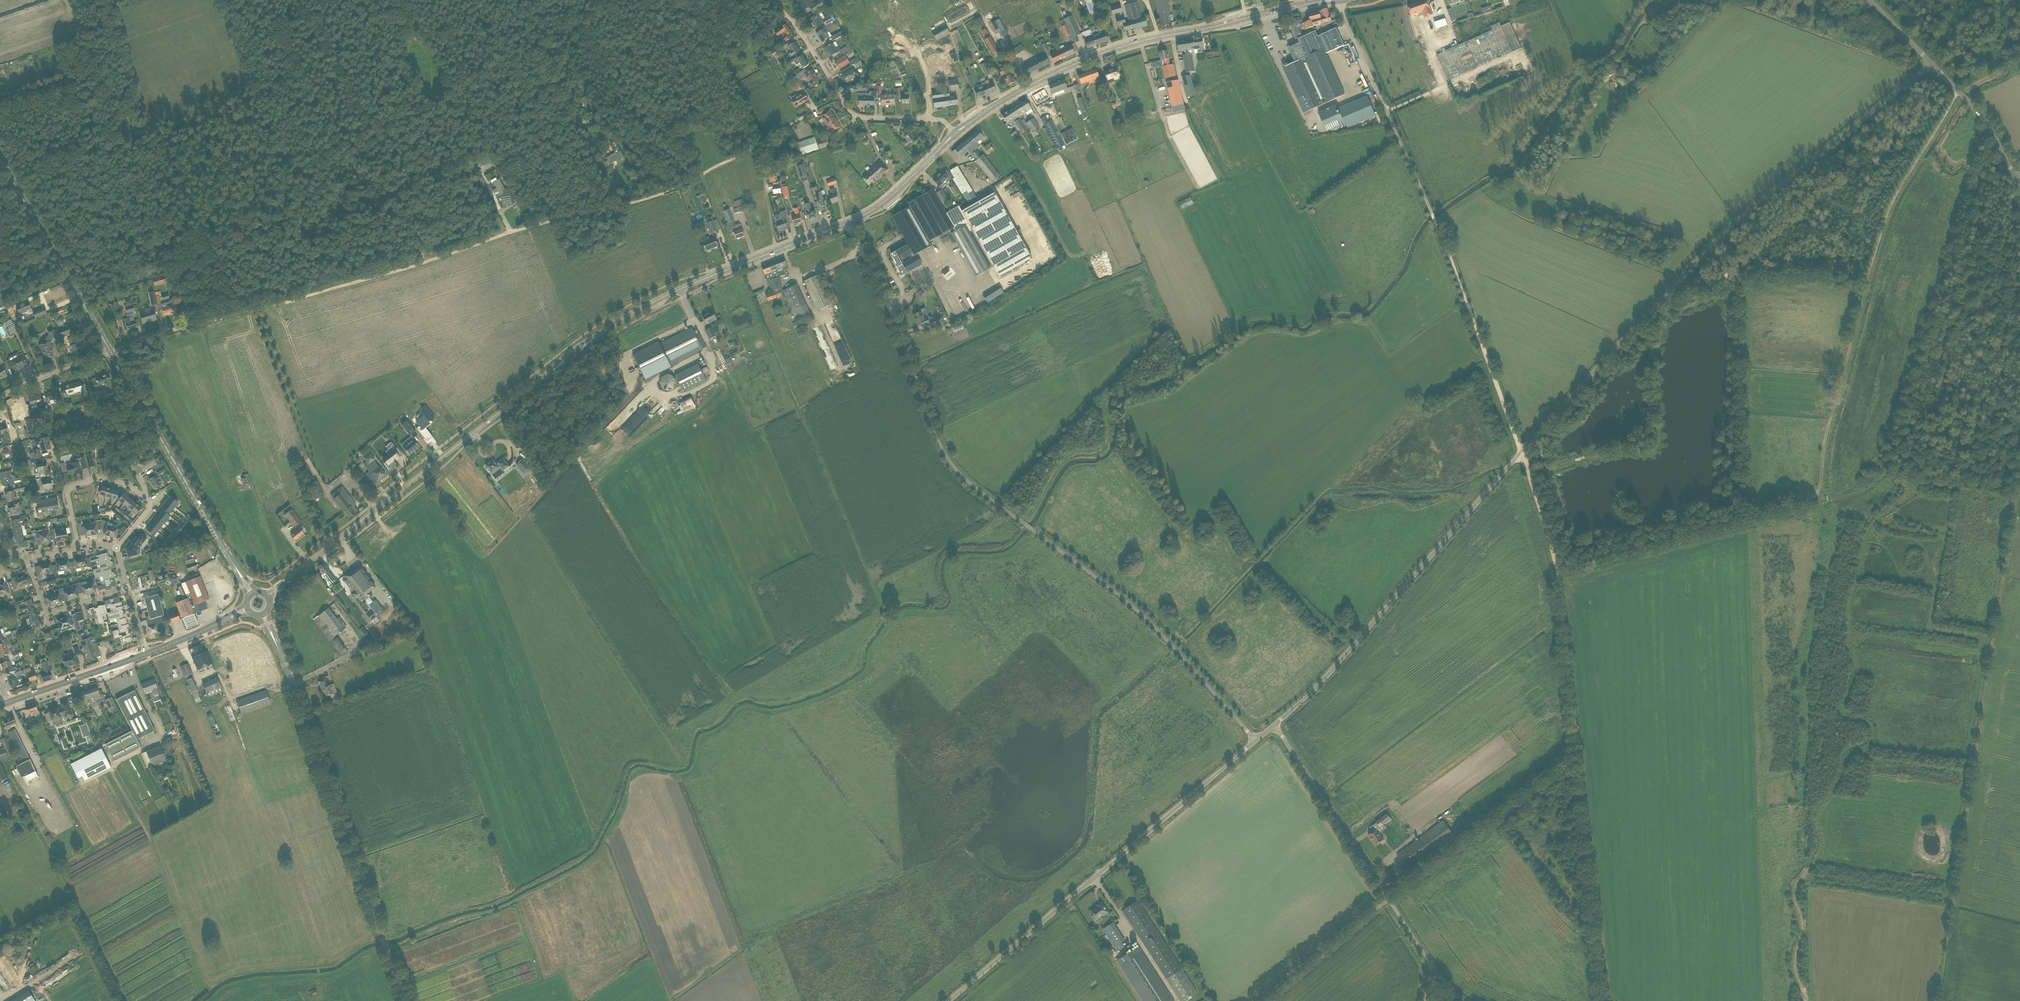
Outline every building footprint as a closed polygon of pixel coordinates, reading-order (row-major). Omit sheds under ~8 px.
[(800,7),(803,11),(812,5),(809,0),(797,0),(801,6),(800,7)] [(814,5),(817,9),(825,3),(823,0),(821,0),(814,5)] [(1170,20),(1173,20),(1172,15),(1170,15),(1168,0),(1155,0),(1158,18),(1159,17),(1161,27),(1171,25),(1170,20)] [(1408,7),(1411,16),(1420,13),(1420,14),(1422,13),(1423,15),(1424,15),(1425,17),(1433,14),(1430,8),(1427,0),(1425,0),(1407,6),(1408,7)] [(1124,5),(1129,21),(1125,23),(1123,16),(1116,19),(1118,26),(1123,25),(1125,32),(1147,26),(1146,20),(1149,19),(1148,16),(1142,18),(1137,1),(1132,3),(1124,5)] [(964,6),(966,11),(973,8),(970,3),(964,6)] [(1110,8),(1112,14),(1122,11),(1120,5),(1110,8)] [(1323,11),(1319,12),(1309,15),(1311,21),(1304,23),(1305,29),(1320,24),(1321,26),(1332,23),(1330,15),(1329,15),(1327,9),(1322,10),(1323,11)] [(812,23),(814,28),(823,23),(817,12),(809,16),(811,19),(809,20),(811,24),(812,23)] [(826,21),(828,24),(836,20),(833,15),(830,16),(831,18),(826,21)] [(1077,36),(1080,34),(1072,15),(1063,19),(1074,44),(1079,41),(1077,36)] [(1297,18),(1297,19),(1294,20),(1295,23),(1291,25),(1295,39),(1302,36),(1299,27),(1303,26),(1302,24),(1303,24),(1302,20),(1301,21),(1300,18),(1299,18),(1299,17),(1297,18)] [(991,23),(997,34),(1005,30),(999,19),(991,23)] [(1427,21),(1431,31),(1438,28),(1435,19),(1427,21)] [(1059,22),(1061,27),(1066,37),(1070,35),(1063,20),(1059,22)] [(1414,24),(1416,30),(1423,28),(1421,21),(1414,24)] [(1492,30),(1437,55),(1448,81),(1521,48),(1510,22),(1501,26),(1499,23),(1490,27),(1492,30)] [(774,31),(777,36),(783,32),(787,37),(784,39),(786,42),(791,38),(788,34),(791,32),(785,24),(782,27),(781,26),(774,31)] [(932,33),(936,40),(949,32),(945,25),(932,33)] [(820,38),(822,42),(832,36),(826,26),(819,30),(820,31),(818,33),(821,38),(820,38)] [(1091,32),(1092,33),(1083,36),(1084,40),(1087,49),(1108,41),(1104,32),(1102,33),(1101,28),(1096,30),(1091,32)] [(1297,61),(1283,68),(1304,113),(1345,94),(1326,54),(1344,45),(1336,28),(1318,36),(1315,31),(1300,38),(1302,44),(1295,47),(1293,46),(1290,47),(1290,49),(1291,52),(1293,53),(1297,61)] [(834,36),(836,39),(844,35),(842,31),(836,35),(834,36)] [(951,35),(935,41),(941,56),(957,49),(951,35)] [(985,40),(993,54),(997,51),(989,37),(985,40)] [(1197,49),(1197,53),(1203,52),(1202,47),(1203,47),(1202,38),(1176,41),(1178,52),(1197,49)] [(826,47),(828,51),(831,56),(841,50),(836,41),(826,47)] [(793,43),(788,47),(791,52),(787,54),(789,58),(800,51),(798,48),(797,48),(793,43)] [(934,43),(923,47),(935,80),(945,77),(943,72),(941,73),(940,68),(942,67),(934,43)] [(1041,45),(1047,56),(1051,54),(1045,43),(1044,43),(1041,45)] [(1011,50),(1014,56),(1025,50),(1021,44),(1011,50)] [(841,50),(843,53),(848,51),(852,48),(850,45),(841,50)] [(1064,48),(1063,45),(1056,48),(1057,52),(1050,55),(1054,63),(1075,54),(1071,45),(1064,48)] [(848,51),(843,53),(844,56),(838,59),(839,60),(835,62),(836,64),(837,65),(839,68),(850,62),(846,55),(849,53),(848,51)] [(1162,67),(1165,79),(1175,76),(1172,64),(1170,65),(1168,54),(1167,55),(1166,51),(1159,52),(1161,61),(1163,60),(1164,66),(1162,67)] [(1183,55),(1185,73),(1195,71),(1192,54),(1183,55)] [(788,60),(790,64),(794,62),(796,65),(800,63),(803,69),(809,65),(808,64),(809,63),(807,61),(806,61),(802,55),(796,59),(795,56),(788,60)] [(1022,67),(1024,71),(1026,75),(1049,63),(1045,56),(1034,61),(1034,59),(1031,61),(1032,62),(1022,67)] [(979,63),(986,77),(991,74),(984,60),(979,63)] [(1010,67),(1015,76),(1020,74),(1017,68),(1013,64),(1010,67)] [(998,70),(1001,75),(999,77),(1001,81),(1004,80),(1005,82),(1007,81),(1009,85),(1014,82),(1011,75),(1007,76),(1006,74),(1008,73),(1004,67),(998,70)] [(1117,67),(1104,72),(1105,76),(1107,80),(1108,84),(1115,82),(1113,78),(1120,76),(1119,72),(1117,67)] [(843,75),(846,81),(851,79),(851,80),(857,77),(853,69),(843,75)] [(1097,81),(1096,79),(1099,78),(1096,69),(1078,75),(1081,84),(1088,81),(1089,84),(1097,81)] [(796,75),(799,81),(804,77),(805,78),(806,77),(810,83),(808,84),(811,88),(813,86),(814,87),(818,84),(818,83),(819,83),(817,80),(818,80),(812,70),(807,74),(804,70),(803,70),(800,72),(796,75)] [(965,71),(971,89),(975,88),(971,74),(970,75),(968,70),(965,71)] [(1181,77),(1187,98),(1195,95),(1190,75),(1181,77)] [(795,87),(796,86),(799,90),(803,88),(798,79),(793,82),(795,87)] [(1059,81),(1048,85),(1049,86),(1050,89),(1051,92),(1052,94),(1054,93),(1062,90),(1064,89),(1067,88),(1064,79),(1059,81)] [(956,80),(948,81),(950,92),(959,90),(958,85),(956,80)] [(983,86),(974,90),(978,99),(996,91),(993,82),(990,83),(989,80),(985,81),(985,82),(982,84),(983,86)] [(1178,80),(1166,82),(1171,107),(1172,107),(1183,104),(1178,80)] [(1045,88),(1033,95),(1040,108),(1043,106),(1041,102),(1050,97),(1045,88)] [(949,91),(932,93),(933,99),(934,108),(958,105),(957,96),(950,97),(949,91)] [(866,94),(866,98),(866,105),(867,105),(868,106),(870,106),(870,105),(874,105),(874,99),(878,99),(877,94),(877,92),(870,92),(870,94),(866,94)] [(798,96),(798,97),(792,101),(796,107),(799,104),(800,105),(808,99),(804,93),(801,95),(801,94),(798,96)] [(905,96),(901,96),(902,104),(909,103),(909,93),(904,93),(905,96)] [(866,94),(857,94),(857,98),(859,98),(859,105),(863,105),(863,106),(865,106),(866,105),(866,98),(866,94)] [(881,95),(882,105),(894,104),(893,94),(881,95)] [(582,100),(581,101),(587,111),(593,107),(585,96),(582,99),(582,100)] [(1376,116),(1367,96),(1338,108),(1336,105),(1319,112),(1319,114),(1326,131),(1336,127),(1337,130),(1346,127),(1346,125),(1347,128),(1376,116)] [(1082,97),(1077,99),(1081,113),(1082,113),(1086,111),(1082,97)] [(1002,115),(1004,119),(1007,123),(1014,118),(1015,120),(1019,117),(1020,118),(1021,118),(1023,117),(1024,115),(1023,115),(1031,109),(1025,100),(1002,115)] [(823,126),(827,131),(829,129),(831,133),(841,127),(830,110),(821,116),(826,124),(823,126)] [(1033,118),(1024,124),(1026,127),(1029,132),(1029,133),(1031,131),(1032,130),(1035,128),(1038,126),(1033,118)] [(1015,122),(1020,130),(1025,127),(1020,119),(1015,122)] [(1052,120),(1044,124),(1057,149),(1065,145),(1052,120)] [(573,131),(586,155),(590,153),(576,129),(573,131)] [(907,140),(904,143),(906,146),(915,139),(910,133),(908,134),(905,130),(903,131),(904,133),(900,136),(903,139),(905,138),(907,140)] [(978,130),(952,152),(958,159),(968,151),(971,154),(980,146),(977,143),(984,137),(978,130)] [(795,144),(799,156),(818,149),(814,137),(795,144)] [(817,142),(819,149),(830,145),(827,138),(817,142)] [(607,160),(604,162),(606,167),(613,162),(616,160),(619,165),(626,161),(623,156),(623,155),(614,140),(609,143),(615,153),(606,158),(607,160)] [(985,148),(989,154),(994,150),(990,144),(985,148)] [(975,161),(991,182),(1000,175),(983,154),(981,156),(976,150),(972,154),(976,160),(975,161)] [(487,156),(479,159),(481,167),(490,164),(487,156)] [(880,161),(863,177),(870,185),(887,169),(880,161)] [(796,166),(800,178),(807,176),(804,164),(796,166)] [(937,175),(933,179),(934,180),(939,185),(942,183),(944,185),(952,176),(947,170),(944,173),(942,172),(938,176),(937,175)] [(769,174),(770,182),(775,181),(775,180),(777,180),(777,176),(775,177),(774,173),(769,174)] [(514,202),(507,189),(505,190),(500,181),(499,179),(493,183),(495,187),(496,186),(500,192),(495,195),(502,208),(507,205),(506,204),(508,204),(509,206),(514,202)] [(837,183),(835,179),(827,182),(828,187),(837,183)] [(949,186),(955,196),(960,193),(953,183),(949,186)] [(783,192),(781,185),(779,185),(773,186),(774,194),(783,192)] [(829,197),(831,202),(832,202),(833,202),(834,202),(835,201),(838,200),(834,188),(830,190),(832,196),(829,197)] [(907,273),(922,264),(916,254),(932,245),(930,241),(954,227),(956,230),(948,235),(952,241),(955,240),(975,277),(990,268),(970,232),(972,230),(999,277),(1032,258),(995,192),(962,211),(959,206),(946,213),(938,198),(933,189),(908,203),(910,206),(892,216),(894,220),(892,221),(894,224),(896,223),(908,245),(906,245),(891,254),(897,270),(898,270),(899,272),(898,273),(900,278),(907,273)] [(937,193),(942,202),(947,199),(942,190),(937,193)] [(967,191),(963,194),(968,202),(976,197),(972,191),(968,193),(967,191)] [(822,195),(816,197),(820,207),(827,204),(825,199),(827,198),(826,194),(822,195)] [(734,202),(736,207),(744,204),(742,199),(734,202)] [(1185,199),(1178,203),(1181,209),(1188,206),(1185,199)] [(742,207),(733,209),(735,214),(744,211),(744,210),(748,209),(748,208),(750,207),(749,203),(741,206),(742,207)] [(804,205),(807,215),(809,220),(810,220),(812,220),(813,219),(816,218),(814,209),(811,210),(810,203),(804,205)] [(724,211),(729,223),(734,221),(729,209),(724,211)] [(789,223),(786,211),(780,213),(781,217),(775,220),(778,230),(779,229),(779,230),(783,229),(782,228),(787,227),(786,224),(789,223)] [(795,213),(796,216),(792,218),(791,213),(788,214),(789,218),(792,218),(794,224),(802,222),(799,212),(795,213)] [(707,223),(710,233),(717,231),(712,216),(705,219),(707,223)] [(739,224),(730,227),(732,233),(734,233),(736,239),(744,236),(742,229),(739,224)] [(711,249),(711,248),(714,247),(718,246),(714,237),(710,239),(709,236),(701,239),(704,246),(706,251),(707,250),(708,251),(710,250),(710,249),(711,249)] [(874,244),(876,248),(879,247),(879,246),(887,242),(886,239),(874,244)] [(871,251),(882,268),(886,265),(876,249),(871,251)] [(787,266),(784,257),(761,266),(770,287),(771,287),(773,291),(772,291),(773,293),(766,296),(768,301),(782,296),(784,301),(786,300),(788,305),(785,306),(786,309),(789,308),(791,311),(806,305),(797,284),(783,291),(781,288),(782,288),(779,280),(774,282),(773,279),(780,276),(785,276),(784,271),(788,269),(787,266)] [(949,278),(956,273),(951,268),(950,269),(945,264),(939,269),(947,277),(948,276),(949,278)] [(888,270),(884,272),(891,284),(895,281),(888,270)] [(804,281),(817,311),(832,304),(818,275),(804,281)] [(153,280),(155,286),(167,282),(165,276),(153,280)] [(988,303),(1004,293),(999,286),(983,296),(988,303)] [(149,293),(152,306),(158,304),(155,292),(149,293)] [(177,311),(178,310),(177,305),(175,305),(174,301),(161,304),(160,296),(161,296),(161,293),(156,294),(158,305),(159,311),(162,310),(164,315),(177,311)] [(26,311),(31,309),(28,302),(16,307),(19,314),(24,312),(24,311),(26,310),(26,311)] [(125,306),(127,314),(135,312),(135,311),(136,311),(134,306),(133,306),(133,303),(125,306)] [(49,306),(38,310),(40,316),(52,311),(49,306)] [(150,322),(157,320),(154,309),(150,310),(150,308),(145,310),(146,312),(140,313),(141,316),(140,316),(141,318),(141,319),(143,319),(144,324),(148,323),(147,322),(150,321),(150,322)] [(713,311),(703,316),(707,325),(717,319),(713,311)] [(921,312),(914,315),(918,326),(922,324),(922,326),(929,323),(928,318),(925,319),(922,312),(921,312)] [(125,320),(122,321),(125,331),(128,330),(137,328),(135,323),(135,321),(132,313),(128,314),(129,318),(125,319),(125,320)] [(933,319),(930,320),(931,323),(932,327),(941,323),(939,317),(933,319)] [(12,320),(4,323),(8,331),(9,331),(12,330),(13,333),(15,333),(17,331),(12,320)] [(803,325),(801,320),(792,323),(794,328),(803,325)] [(59,330),(62,337),(72,333),(70,326),(59,330)] [(671,365),(703,349),(692,327),(660,343),(659,342),(633,355),(645,379),(671,367),(671,365)] [(705,330),(709,339),(716,336),(712,327),(705,330)] [(48,332),(51,341),(57,339),(54,330),(48,332)] [(68,338),(74,354),(79,352),(73,336),(68,338)] [(52,352),(53,351),(50,341),(39,345),(42,353),(43,352),(46,359),(54,356),(52,352)] [(7,361),(6,361),(10,368),(13,367),(13,368),(14,367),(14,369),(14,370),(15,370),(15,371),(16,371),(17,371),(20,370),(20,369),(23,367),(23,368),(29,365),(26,360),(22,353),(18,355),(17,353),(8,358),(9,360),(7,361)] [(834,358),(826,361),(831,370),(838,366),(834,358)] [(675,375),(683,392),(706,381),(698,364),(675,375)] [(676,379),(663,373),(658,386),(671,391),(676,379)] [(106,388),(108,394),(114,392),(112,387),(110,381),(108,374),(95,378),(98,385),(105,383),(107,388),(106,388)] [(63,387),(65,395),(82,390),(80,382),(63,387)] [(50,401),(57,399),(56,396),(56,394),(55,391),(49,393),(49,394),(45,395),(47,404),(50,403),(50,401)] [(36,397),(29,398),(31,406),(37,405),(37,406),(42,404),(40,395),(36,396),(36,397)] [(619,440),(635,429),(645,415),(653,410),(658,401),(650,396),(642,408),(632,415),(629,419),(623,415),(619,418),(618,420),(610,425),(607,424),(604,430),(607,434),(611,437),(617,432),(616,435),(619,440)] [(678,402),(683,413),(695,407),(690,396),(678,402)] [(60,403),(62,410),(73,406),(71,400),(60,403)] [(21,403),(11,406),(12,411),(11,411),(12,416),(14,421),(17,420),(15,415),(24,413),(21,403)] [(425,415),(416,422),(419,426),(417,429),(423,437),(428,433),(424,428),(431,422),(430,421),(434,417),(426,407),(421,410),(425,415)] [(46,410),(49,421),(55,419),(52,408),(46,410)] [(67,415),(71,426),(83,422),(80,411),(67,415)] [(445,427),(454,421),(449,413),(440,419),(445,427)] [(30,419),(25,421),(30,438),(36,436),(30,419)] [(415,431),(406,420),(401,424),(410,435),(415,431)] [(4,445),(11,443),(6,425),(5,425),(6,425),(0,426),(0,435),(3,434),(5,440),(3,440),(3,441),(3,440),(3,442),(4,442),(4,445)] [(68,430),(69,436),(77,433),(76,427),(68,430)] [(15,430),(10,431),(13,443),(18,442),(15,430)] [(51,448),(49,441),(52,440),(51,436),(48,437),(42,439),(42,437),(34,440),(36,445),(40,444),(42,451),(47,449),(47,450),(50,449),(50,448),(51,448)] [(419,447),(416,444),(417,443),(413,437),(410,439),(410,438),(405,441),(407,444),(403,448),(406,451),(406,452),(408,455),(408,454),(409,455),(419,447)] [(396,448),(395,447),(393,445),(393,446),(392,446),(388,450),(385,452),(388,455),(387,455),(383,458),(386,462),(384,463),(388,468),(389,470),(395,465),(396,464),(393,461),(395,459),(396,459),(396,460),(397,459),(398,458),(399,457),(399,456),(396,453),(398,451),(396,448)] [(370,453),(364,458),(367,462),(370,465),(366,468),(369,471),(366,474),(370,479),(370,480),(371,479),(374,477),(375,476),(378,480),(385,474),(384,473),(385,473),(379,467),(373,460),(374,459),(370,453)] [(101,454),(97,454),(98,458),(100,458),(100,459),(99,460),(102,468),(109,466),(108,460),(109,460),(108,454),(102,456),(101,456),(101,454)] [(81,473),(80,467),(83,466),(82,465),(86,464),(84,455),(77,457),(78,462),(71,463),(72,466),(67,467),(69,475),(73,473),(74,475),(81,473)] [(153,457),(140,464),(144,472),(151,468),(153,469),(156,468),(155,466),(158,465),(157,464),(153,457)] [(497,463),(498,463),(496,465),(493,460),(486,466),(489,470),(488,471),(491,475),(501,468),(503,471),(509,466),(506,463),(503,459),(497,463)] [(523,459),(516,464),(523,474),(530,468),(523,459)] [(35,461),(31,462),(32,468),(36,467),(38,468),(38,472),(35,473),(36,478),(40,477),(41,477),(46,476),(45,471),(48,471),(47,467),(48,467),(47,464),(46,464),(46,463),(41,464),(40,460),(35,461)] [(306,465),(302,467),(309,480),(313,478),(306,465)] [(157,470),(156,470),(158,475),(165,471),(163,467),(157,470)] [(1,481),(2,480),(3,485),(5,487),(8,486),(8,485),(22,483),(21,478),(20,477),(16,478),(15,475),(13,475),(12,470),(0,473),(0,478),(1,481)] [(149,479),(154,488),(158,486),(159,487),(161,486),(161,485),(161,484),(156,475),(149,479)] [(249,476),(240,478),(242,484),(250,483),(249,476)] [(37,479),(38,485),(41,485),(43,486),(43,490),(53,488),(52,485),(53,484),(53,480),(51,481),(51,480),(45,481),(45,478),(37,479)] [(314,482),(308,484),(315,499),(323,495),(317,481),(314,482)] [(342,486),(330,495),(345,514),(349,518),(356,512),(352,507),(356,504),(353,500),(342,486)] [(8,501),(9,501),(10,502),(12,501),(12,500),(17,499),(17,495),(15,496),(14,491),(5,493),(6,497),(7,497),(8,501)] [(118,500),(123,504),(128,497),(124,494),(118,500)] [(123,504),(127,507),(133,501),(128,497),(123,504)] [(171,497),(168,501),(175,507),(178,503),(171,497)] [(36,510),(37,516),(44,515),(43,512),(59,509),(58,504),(57,505),(56,502),(58,502),(58,501),(57,501),(56,498),(37,501),(38,509),(36,510)] [(127,507),(132,511),(137,505),(133,501),(127,507)] [(168,501),(164,505),(171,511),(175,507),(168,501)] [(9,512),(9,515),(10,515),(10,516),(20,514),(18,507),(20,506),(19,502),(12,503),(13,507),(8,508),(9,512)] [(137,505),(132,511),(136,515),(142,508),(137,505)] [(164,505),(161,509),(163,510),(168,515),(168,514),(171,511),(164,505)] [(284,515),(294,527),(301,521),(292,509),(284,515)] [(163,510),(160,514),(166,520),(170,515),(168,514),(168,515),(163,510)] [(160,514),(156,518),(163,524),(166,520),(160,514)] [(156,518),(153,522),(160,527),(163,524),(156,518)] [(96,528),(101,527),(101,520),(95,521),(95,524),(90,525),(91,535),(92,535),(93,536),(97,535),(97,534),(96,528)] [(108,536),(110,536),(112,526),(106,525),(108,522),(101,520),(101,527),(105,528),(104,534),(104,536),(108,537),(108,536)] [(153,522),(150,526),(157,531),(160,527),(153,522)] [(90,535),(91,535),(90,525),(83,526),(83,527),(82,527),(81,523),(77,524),(79,531),(84,530),(85,536),(86,536),(86,537),(90,536),(90,535)] [(112,526),(110,536),(111,536),(110,537),(114,538),(115,537),(117,532),(120,532),(122,534),(127,529),(127,528),(127,529),(123,526),(120,529),(118,529),(118,528),(112,526)] [(150,526),(147,530),(154,535),(157,531),(150,526)] [(63,541),(60,528),(59,528),(59,527),(54,528),(54,529),(52,530),(53,536),(56,536),(57,542),(63,541)] [(36,538),(37,539),(40,538),(41,544),(42,543),(43,545),(50,543),(49,542),(50,542),(49,533),(48,533),(48,528),(42,529),(42,530),(35,531),(36,535),(36,538)] [(294,533),(291,535),(295,540),(304,534),(300,528),(296,531),(295,530),(293,532),(294,533)] [(127,549),(127,550),(126,550),(128,557),(135,555),(134,551),(137,548),(138,549),(147,538),(140,533),(135,540),(134,540),(131,543),(132,544),(127,549)] [(148,545),(152,549),(157,542),(153,539),(148,545)] [(98,560),(99,564),(110,561),(110,560),(111,560),(111,559),(111,558),(111,557),(110,557),(109,557),(108,558),(106,553),(96,556),(95,555),(95,556),(89,558),(91,562),(98,560)] [(81,558),(80,558),(82,568),(88,567),(92,566),(91,564),(87,564),(86,557),(85,557),(85,556),(81,557),(81,558)] [(184,562),(188,572),(197,568),(194,558),(184,562)] [(93,570),(94,574),(111,569),(110,565),(111,564),(112,564),(112,563),(112,562),(111,561),(110,561),(99,564),(100,568),(93,570)] [(46,574),(45,564),(43,564),(43,563),(39,564),(39,565),(40,571),(36,572),(39,579),(44,578),(43,574),(46,574)] [(322,575),(321,576),(326,582),(329,580),(333,585),(337,581),(329,570),(330,570),(327,566),(326,566),(323,563),(318,567),(320,570),(320,571),(322,575)] [(351,586),(353,584),(362,597),(375,587),(360,566),(352,572),(351,571),(345,576),(348,579),(346,580),(351,586)] [(115,577),(115,576),(116,575),(116,574),(115,574),(115,573),(114,573),(113,574),(111,569),(94,574),(95,578),(103,576),(104,580),(115,577)] [(11,579),(13,583),(16,590),(28,585),(32,583),(30,579),(27,580),(25,575),(17,578),(16,577),(11,579)] [(176,603),(175,603),(179,611),(182,618),(194,613),(207,608),(204,601),(209,599),(203,585),(200,576),(195,578),(185,582),(190,593),(186,594),(187,598),(176,603)] [(116,586),(115,581),(116,581),(117,580),(117,579),(117,578),(116,578),(115,578),(115,577),(104,580),(105,584),(98,586),(99,591),(104,589),(105,589),(112,587),(113,587),(116,586)] [(3,595),(4,595),(5,595),(6,594),(9,592),(7,587),(6,587),(4,582),(0,583),(0,596),(3,595)] [(93,582),(87,583),(90,593),(91,593),(91,594),(95,593),(95,592),(96,592),(93,582)] [(90,593),(87,583),(82,585),(84,595),(85,595),(85,596),(89,594),(89,593),(90,593)] [(63,587),(60,589),(62,593),(64,592),(67,601),(68,601),(68,602),(72,600),(72,599),(73,599),(70,589),(69,587),(64,588),(63,587)] [(75,587),(70,589),(73,599),(74,598),(74,599),(78,598),(78,597),(79,597),(75,587)] [(56,595),(53,596),(56,605),(57,604),(57,605),(61,604),(61,603),(62,603),(59,594),(62,593),(60,589),(55,591),(56,595)] [(149,615),(145,616),(149,630),(150,631),(153,633),(154,633),(167,629),(163,615),(164,615),(158,594),(144,598),(149,615)] [(56,605),(53,596),(47,598),(50,607),(51,607),(51,608),(55,606),(55,605),(56,605)] [(27,601),(23,602),(25,607),(25,608),(32,605),(33,605),(34,604),(33,602),(31,599),(27,601)] [(107,614),(108,616),(123,612),(122,610),(124,610),(123,606),(121,602),(112,604),(114,611),(107,613),(107,614)] [(102,615),(107,614),(107,613),(105,604),(102,605),(98,606),(98,608),(96,609),(96,608),(100,623),(104,622),(102,615)] [(25,607),(24,608),(26,613),(34,610),(33,608),(32,605),(25,608),(25,607)] [(97,624),(100,623),(96,608),(96,609),(94,609),(94,607),(89,609),(90,609),(86,610),(89,619),(95,618),(97,624)] [(313,619),(329,640),(344,629),(328,608),(313,619)] [(370,612),(367,614),(370,619),(373,616),(375,613),(371,608),(368,610),(370,612)] [(34,610),(26,613),(28,619),(36,616),(37,615),(36,613),(35,613),(34,610)] [(76,618),(73,619),(76,631),(82,630),(81,626),(79,621),(84,620),(84,619),(84,620),(82,611),(75,613),(75,614),(76,618)] [(179,611),(176,612),(177,612),(175,613),(174,611),(169,613),(172,622),(182,618),(179,611)] [(116,618),(118,624),(127,621),(126,618),(125,614),(123,614),(123,612),(108,616),(109,620),(116,618)] [(194,613),(182,618),(187,629),(198,624),(194,613)] [(36,616),(28,619),(31,624),(38,621),(39,621),(38,618),(37,618),(36,616)] [(57,620),(61,631),(67,628),(68,629),(73,627),(70,617),(66,618),(66,617),(57,620)] [(31,624),(29,624),(32,630),(37,628),(42,626),(42,623),(41,623),(40,620),(39,621),(38,621),(31,624)] [(113,632),(113,635),(129,630),(128,631),(127,629),(129,628),(128,624),(127,621),(118,624),(119,629),(112,631),(113,632)] [(1,641),(8,638),(12,636),(11,633),(5,635),(3,629),(2,629),(0,629),(0,630),(1,631),(0,632),(0,640),(0,641),(1,641)] [(129,630),(113,635),(114,638),(121,636),(123,642),(132,639),(131,636),(132,636),(130,632),(128,633),(128,631),(129,631),(129,630)] [(101,654),(96,643),(95,644),(94,641),(95,641),(94,638),(93,639),(92,637),(89,638),(84,639),(83,636),(84,635),(83,631),(77,633),(85,653),(86,653),(89,660),(96,657),(96,656),(101,654)] [(331,643),(342,656),(348,651),(338,637),(331,643)] [(7,648),(8,648),(6,645),(10,644),(8,638),(1,641),(2,644),(0,645),(0,651),(7,648)] [(73,643),(73,645),(76,656),(81,654),(78,644),(80,644),(79,639),(76,640),(77,642),(73,643)] [(195,656),(192,657),(197,670),(213,663),(208,650),(204,652),(200,644),(192,648),(195,656)] [(7,658),(13,655),(10,650),(8,651),(7,648),(0,651),(0,656),(1,657),(5,655),(7,658)] [(61,655),(65,666),(72,664),(72,665),(76,664),(72,651),(61,655)] [(3,669),(5,669),(5,668),(12,665),(10,663),(14,661),(13,659),(14,658),(13,655),(7,658),(3,659),(3,660),(4,659),(6,662),(1,664),(3,669)] [(44,672),(41,673),(43,682),(52,679),(51,674),(47,661),(41,662),(44,672)] [(180,667),(184,677),(193,674),(188,663),(180,667)] [(11,676),(12,675),(19,672),(21,671),(20,668),(17,669),(16,667),(14,668),(12,665),(5,668),(5,669),(6,671),(5,671),(6,674),(11,672),(12,675),(11,675),(11,676)] [(32,673),(30,667),(26,669),(30,681),(37,679),(35,672),(32,673)] [(12,675),(14,678),(8,680),(9,682),(8,683),(10,686),(10,685),(11,688),(19,685),(18,680),(21,679),(19,672),(12,675)] [(200,697),(200,696),(193,677),(186,680),(196,703),(202,701),(200,697)] [(202,684),(208,698),(223,691),(217,677),(202,684)] [(319,681),(322,690),(323,690),(325,696),(335,693),(331,684),(328,686),(325,679),(319,681)] [(142,684),(143,689),(145,693),(151,691),(153,696),(159,693),(154,680),(142,684)] [(97,687),(76,693),(79,702),(85,700),(87,706),(91,705),(93,709),(98,705),(96,701),(104,698),(102,691),(99,692),(97,687)] [(125,695),(116,699),(132,731),(105,744),(114,761),(141,747),(137,740),(155,731),(135,690),(130,692),(129,691),(125,694),(125,695)] [(236,701),(241,715),(271,704),(266,690),(236,701)] [(105,700),(109,709),(116,706),(111,697),(105,700)] [(49,713),(45,714),(47,722),(52,721),(62,718),(61,717),(64,716),(65,719),(73,716),(70,705),(69,704),(68,701),(61,703),(62,708),(58,709),(58,708),(49,711),(49,713)] [(33,713),(36,720),(41,718),(39,710),(37,711),(35,703),(26,706),(29,715),(33,713)] [(9,717),(3,720),(6,728),(16,724),(12,715),(8,716),(9,717)] [(87,723),(79,726),(83,737),(93,734),(91,730),(90,730),(87,723)] [(15,729),(9,732),(24,763),(20,765),(25,776),(36,771),(30,759),(15,729)] [(14,755),(10,746),(9,746),(6,737),(0,740),(4,748),(0,750),(0,761),(14,755)] [(141,754),(146,768),(151,766),(166,761),(165,758),(168,757),(165,750),(162,751),(160,746),(146,751),(146,752),(141,754)] [(101,748),(70,764),(78,778),(82,776),(84,781),(111,767),(109,763),(101,748)] [(36,771),(25,776),(28,782),(38,777),(36,771)] [(1387,814),(1376,822),(1379,827),(1391,819),(1387,814)] [(1397,854),(1409,870),(1454,837),(1442,821),(1397,854)] [(1368,835),(1376,845),(1384,839),(1376,829),(1368,835)] [(1181,1000),(1196,991),(1138,900),(1122,910),(1181,1000)] [(1092,916),(1094,920),(1108,911),(1102,901),(1097,905),(1098,907),(1091,911),(1093,915),(1092,916)] [(1113,922),(1103,929),(1117,951),(1124,947),(1121,943),(1125,941),(1113,922)] [(33,941),(47,933),(44,929),(31,937),(33,941)] [(1138,946),(1116,960),(1142,1000),(1174,1000),(1138,946)] [(1,969),(0,969),(0,976),(8,987),(14,982),(13,981),(11,982),(1,969)] [(10,1000),(37,1000),(29,989),(10,1000)] [(308,991),(309,997),(319,995),(317,989),(308,991)]
